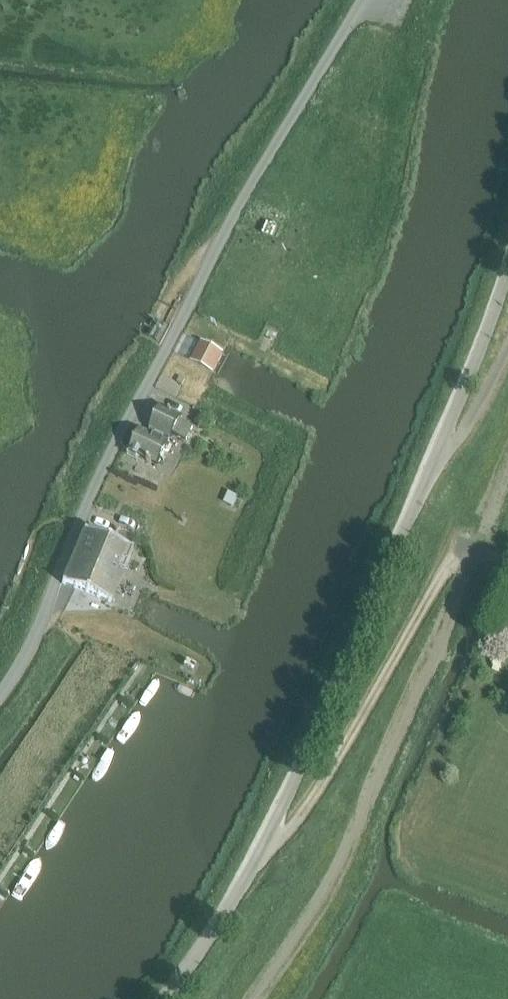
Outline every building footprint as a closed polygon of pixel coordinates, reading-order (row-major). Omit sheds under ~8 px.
[(263,230),(272,234),(278,221),(269,218),(263,230)] [(223,352),(202,342),(192,360),(213,371),(223,352)] [(161,406),(150,427),(151,428),(149,433),(140,429),(130,451),(159,465),(169,443),(168,443),(171,437),(172,438),(173,434),(186,440),(193,426),(180,420),(182,416),(161,406)] [(230,492),(247,498),(251,486),(234,480),(230,492)] [(63,584),(111,603),(133,551),(131,550),(136,537),(118,530),(113,542),(85,531),(63,584)]
